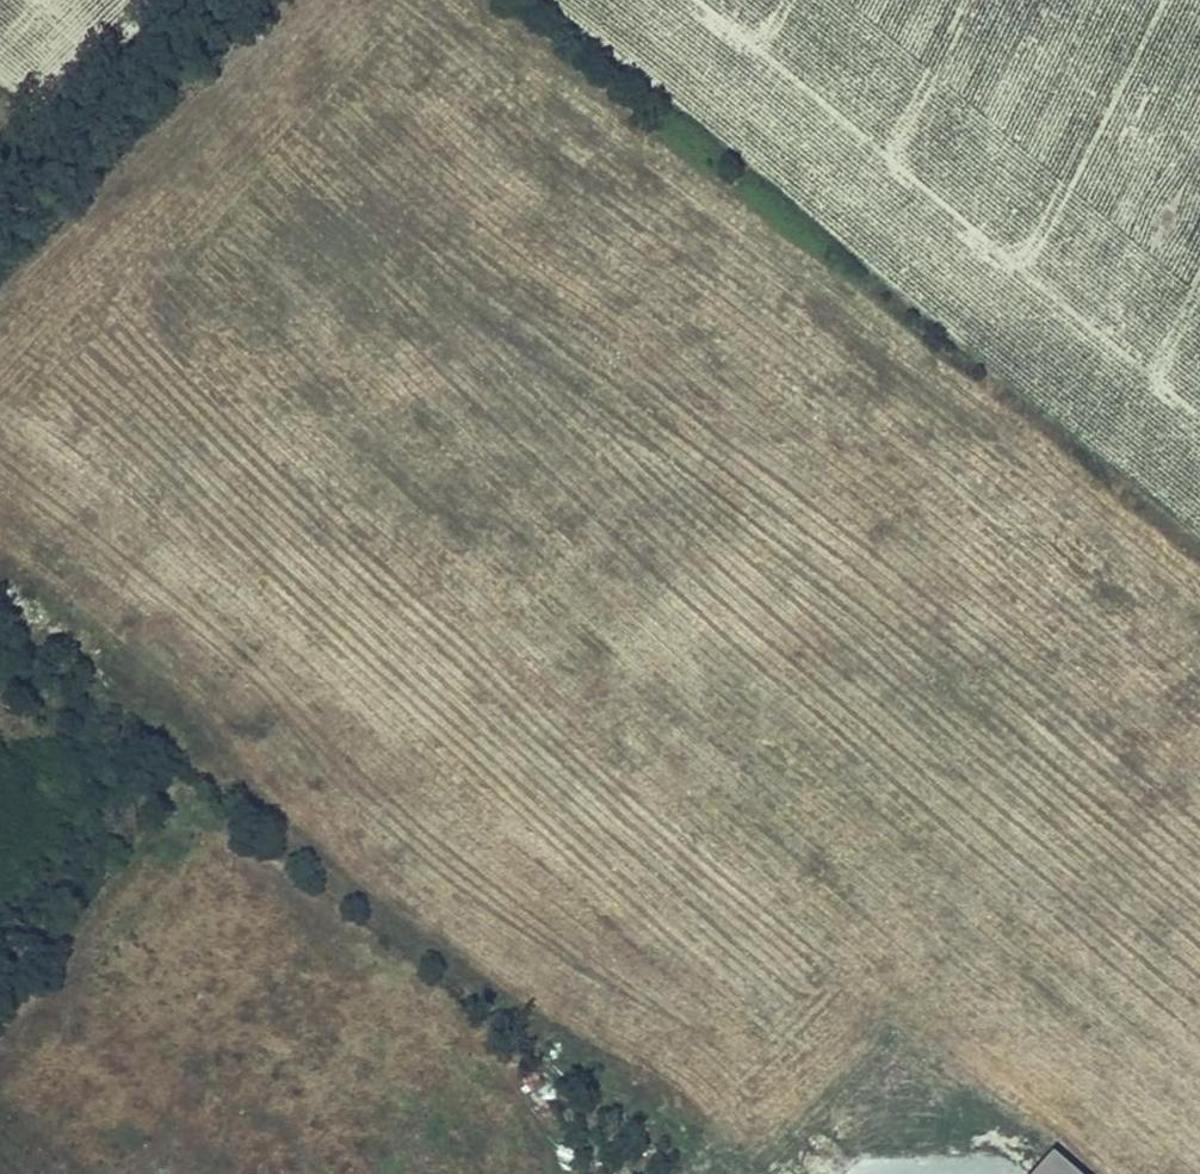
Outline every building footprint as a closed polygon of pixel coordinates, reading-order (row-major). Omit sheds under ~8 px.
[(1041,1173),(1069,1173),(1053,1160),(1041,1173)]
